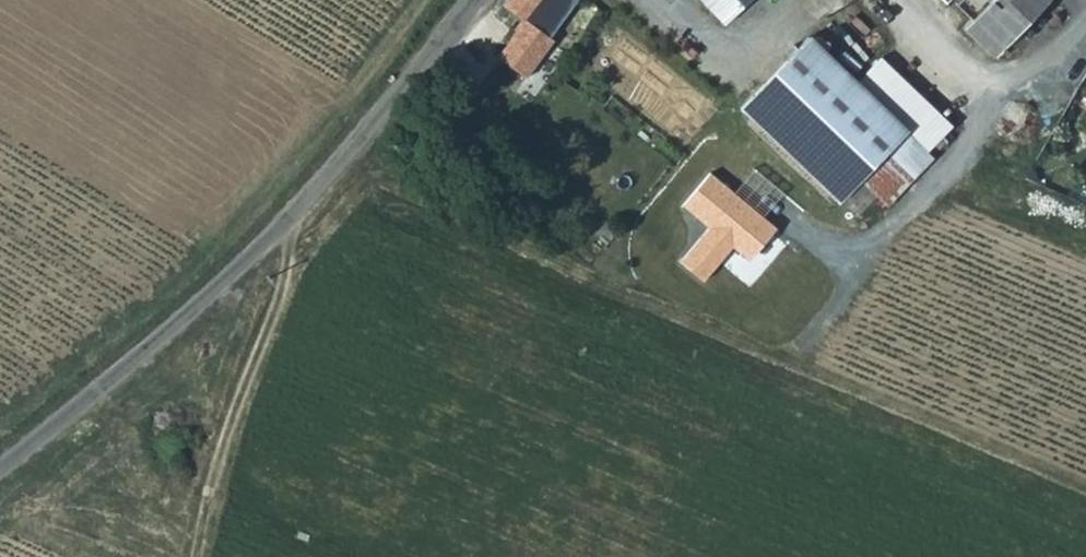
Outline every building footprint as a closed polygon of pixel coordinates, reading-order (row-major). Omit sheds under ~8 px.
[(505,6),(524,20),(496,58),(525,78),(554,38),(550,36),(579,0),(509,0),(505,6)] [(993,1),(968,26),(998,55),(1047,0),(993,0),(993,1)] [(903,126),(859,83),(802,34),(732,108),(829,205),(903,126)] [(929,150),(953,125),(882,58),(859,83),(903,126),(929,150)] [(777,230),(710,174),(683,206),(707,228),(678,263),(703,285),(733,250),(750,262),(777,230)]
